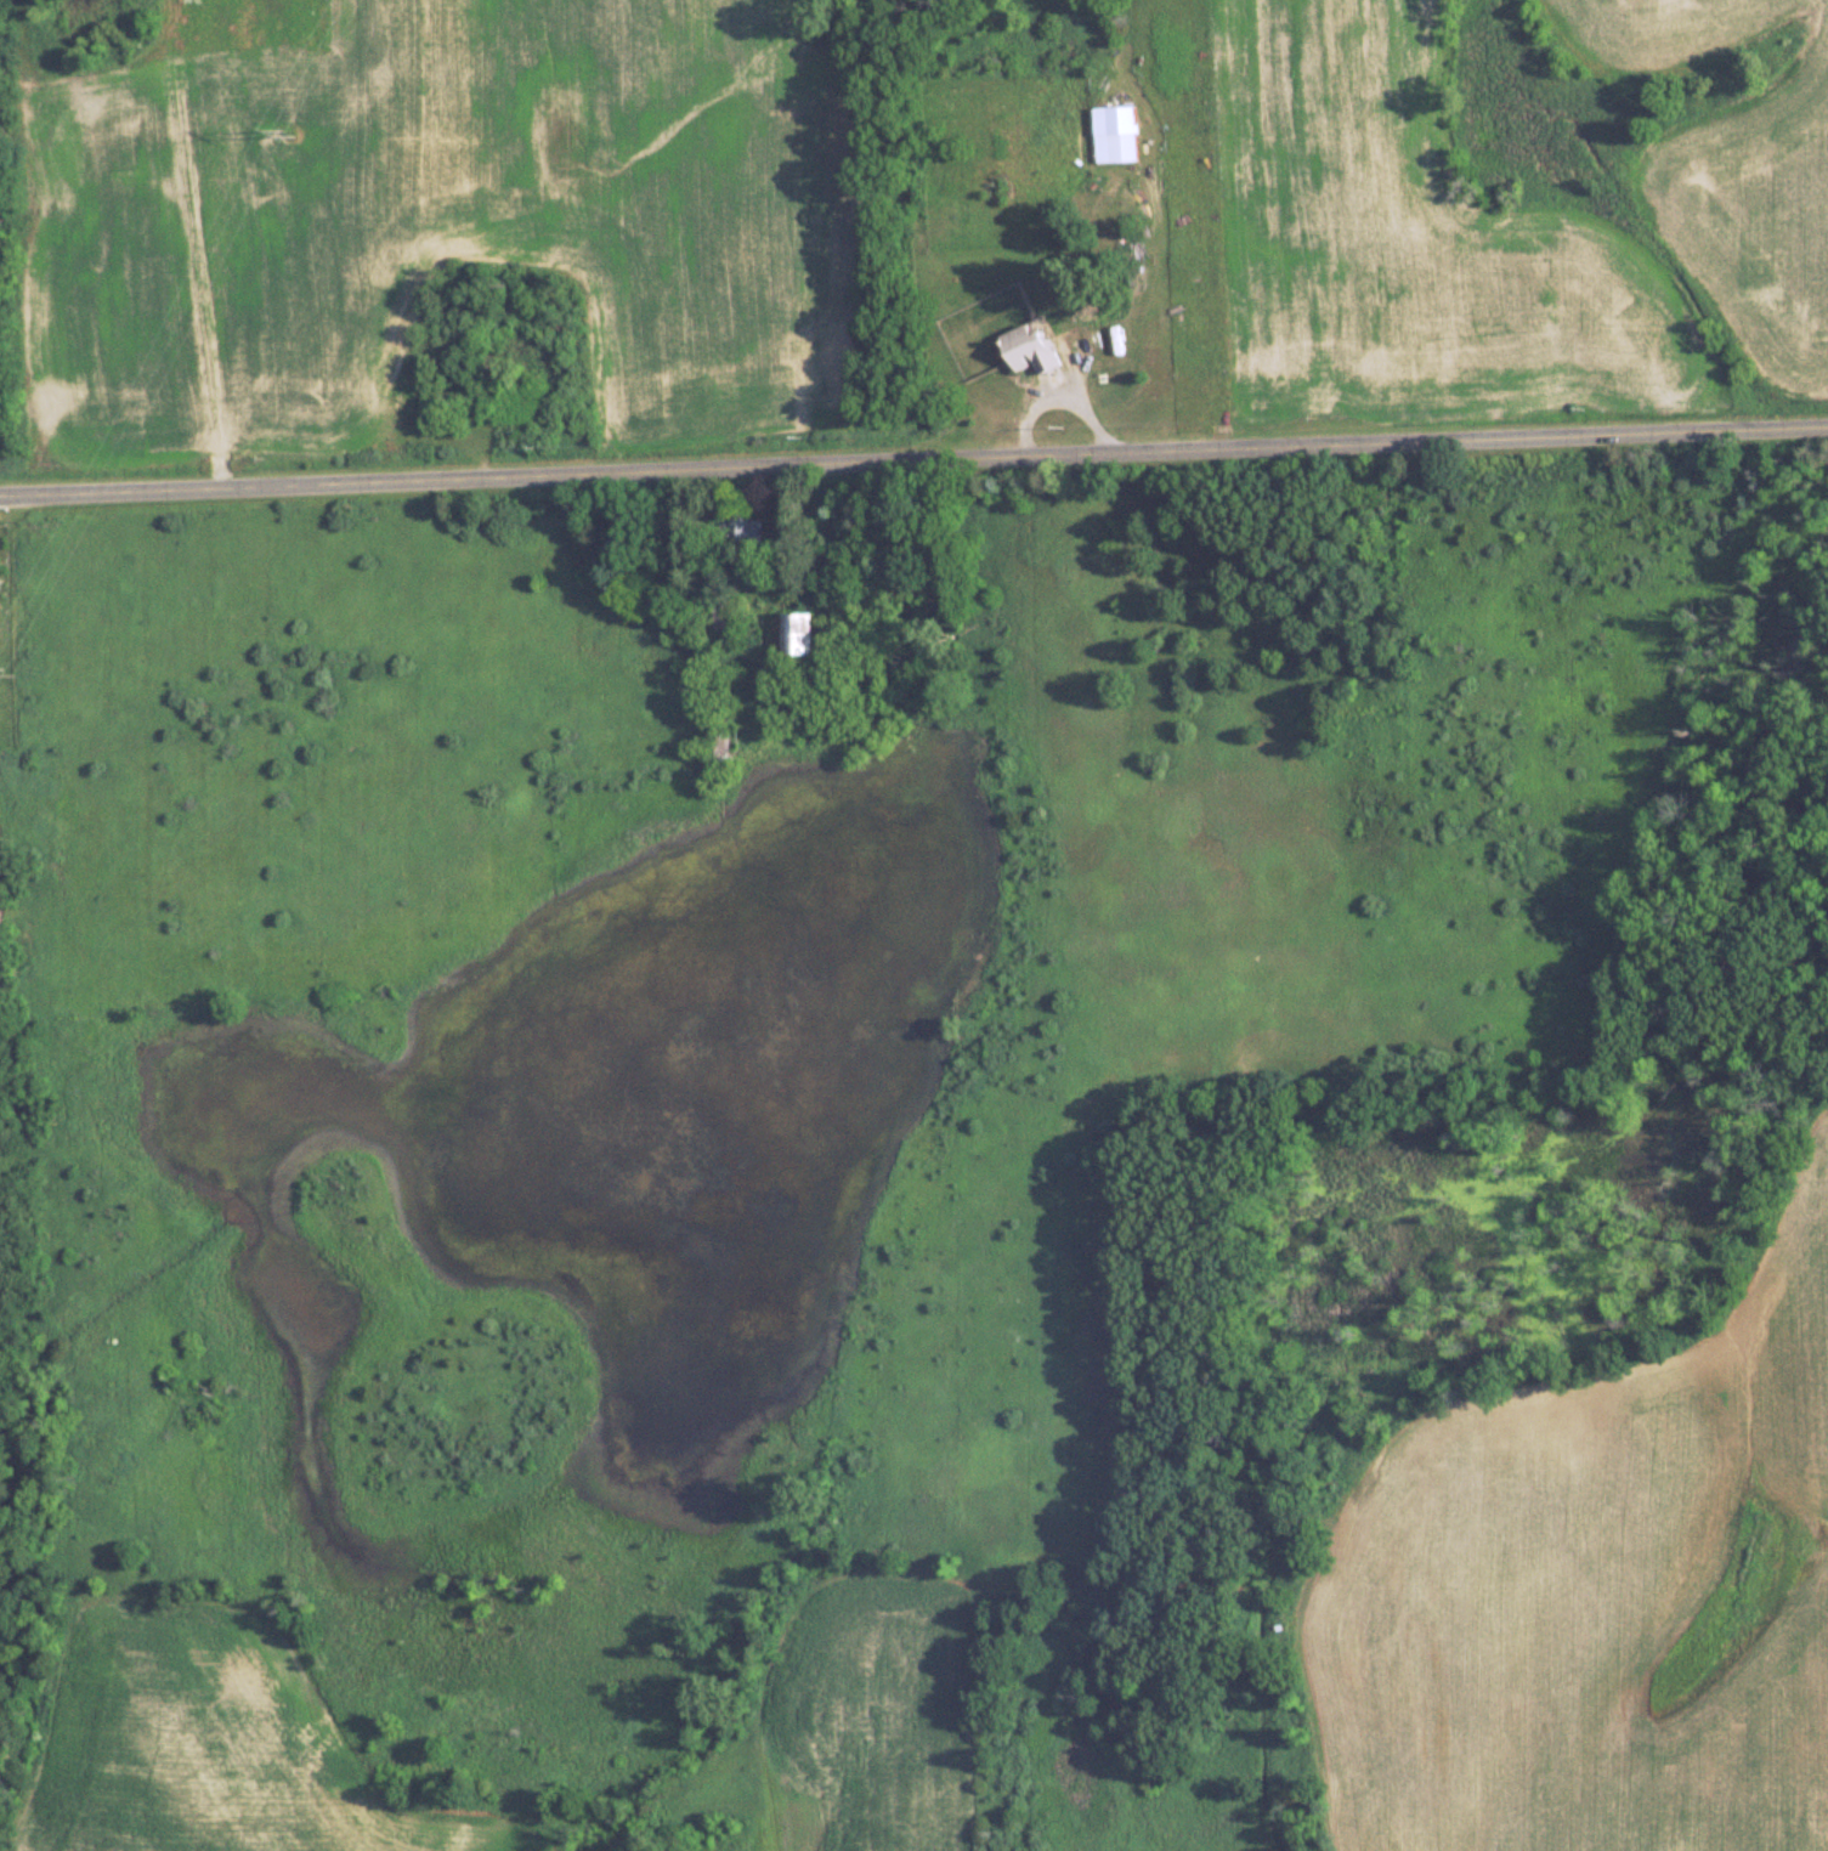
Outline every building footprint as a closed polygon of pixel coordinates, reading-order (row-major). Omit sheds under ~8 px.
[(1094,107),(1095,162),(1137,160),(1135,106),(1094,107)] [(1035,364),(1039,376),(1061,367),(1047,330),(1035,334),(1031,324),(1003,335),(1017,371),(1035,364)] [(732,542),(762,542),(762,510),(732,510),(732,542)] [(785,656),(816,656),(816,613),(785,613),(785,656)]
